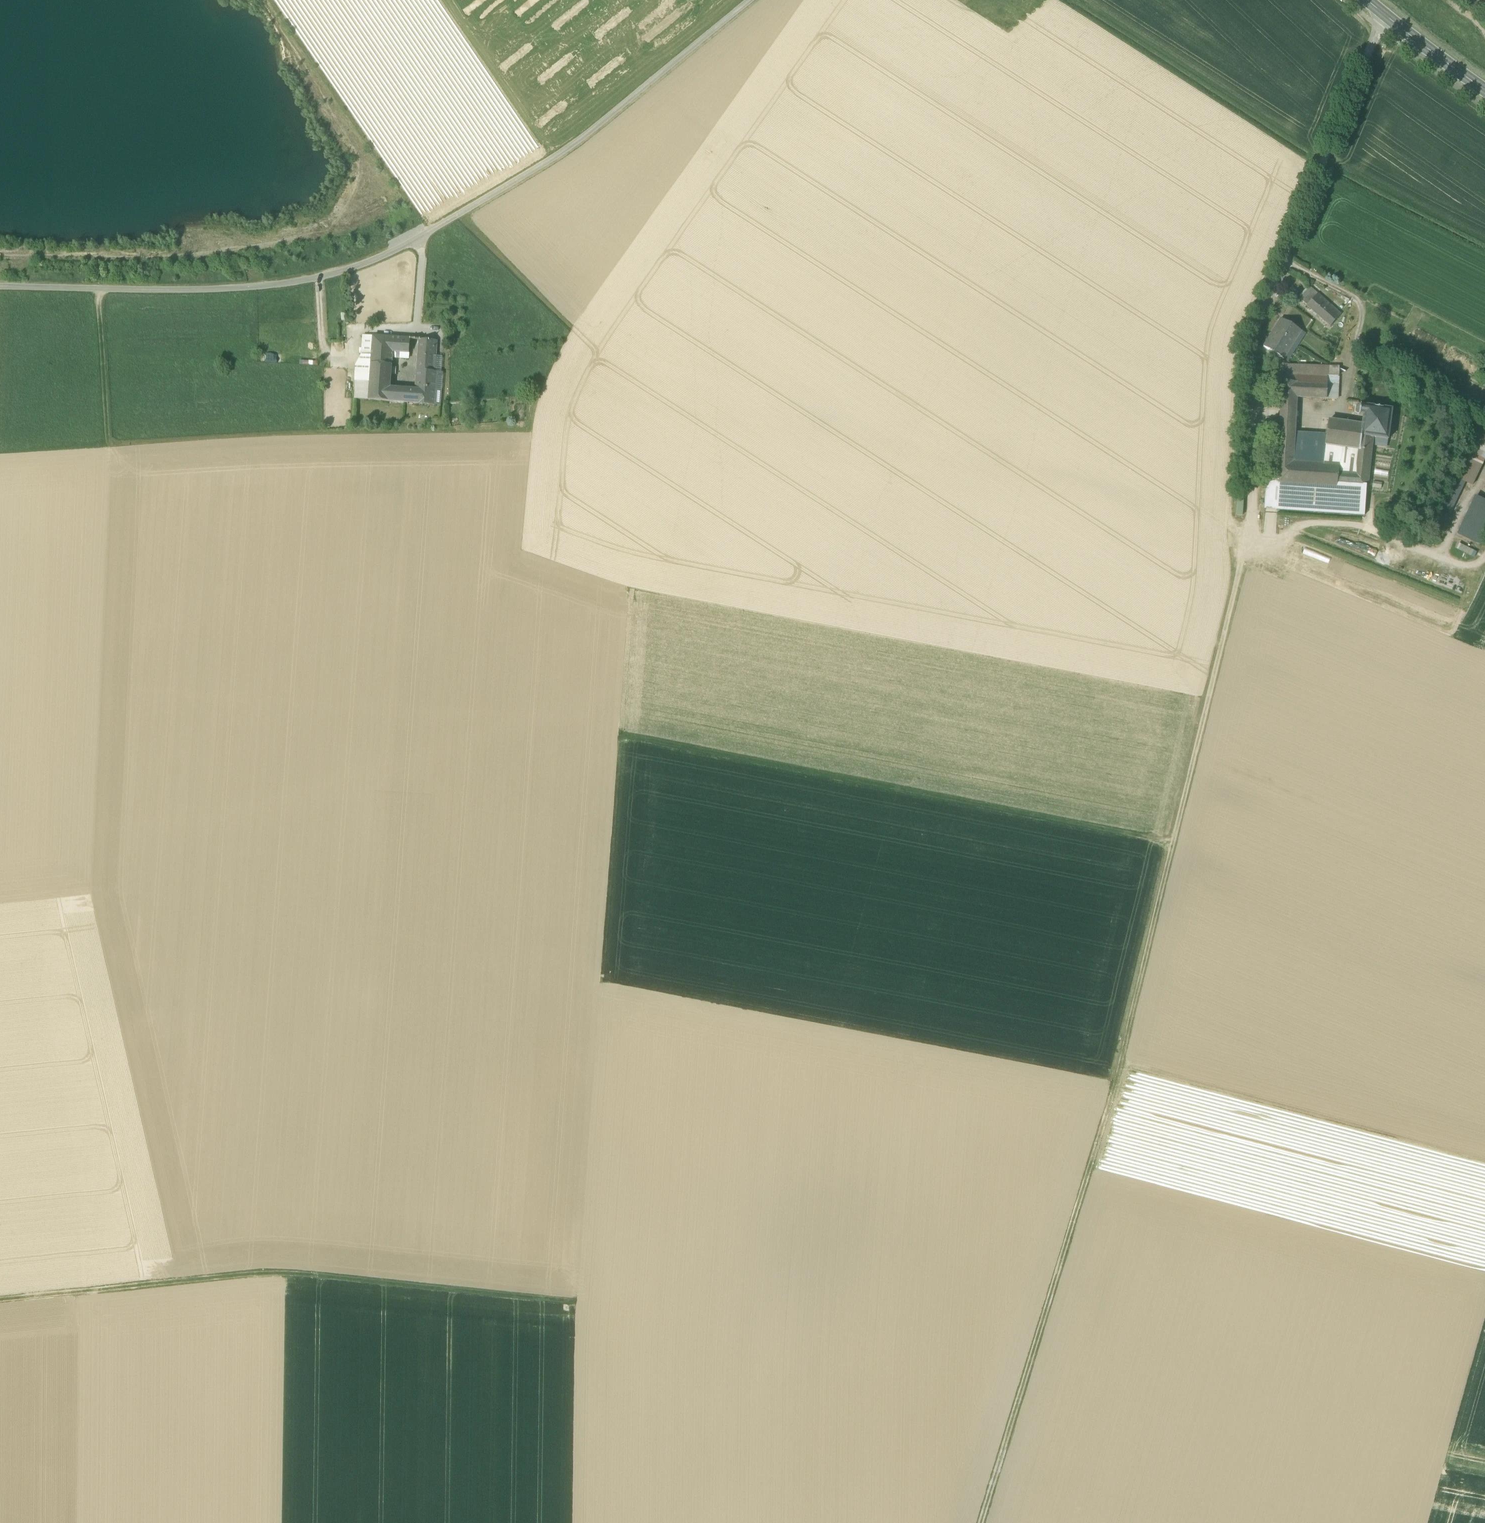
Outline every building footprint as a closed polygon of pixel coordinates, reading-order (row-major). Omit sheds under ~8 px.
[(1298,298),(1307,306),(1318,294),(1309,286),(1298,298)] [(1307,306),(1331,327),(1341,315),(1318,294),(1307,306)] [(1277,355),(1284,360),(1302,332),(1281,319),(1264,347),(1271,352),(1269,356),(1274,359),(1277,355)] [(1302,332),(1284,360),(1287,362),(1305,333),(1302,332)] [(363,336),(362,356),(372,357),(374,336),(363,336)] [(394,338),(374,336),(372,357),(369,400),(390,402),(391,388),(393,359),(393,352),(394,338)] [(411,339),(394,338),(393,352),(410,354),(411,339)] [(420,340),(418,371),(433,372),(434,357),(435,341),(420,340)] [(369,400),(372,357),(362,356),(356,366),(355,399),(369,400)] [(433,372),(437,372),(442,373),(443,357),(434,357),(433,372)] [(1282,375),(1281,400),(1296,401),(1297,398),(1327,400),(1328,377),(1338,378),(1338,369),(1286,367),(1286,375),(1282,375)] [(437,372),(433,372),(418,371),(417,392),(406,391),(405,403),(435,405),(437,372)] [(437,372),(435,405),(442,406),(444,373),(442,373),(437,372)] [(1328,377),(1327,400),(1337,400),(1338,378),(1328,377)] [(406,389),(391,388),(390,402),(405,403),(406,391),(406,389)] [(1296,410),(1296,401),(1281,400),(1280,408),(1296,410)] [(1373,439),(1388,441),(1391,411),(1356,406),(1355,415),(1363,416),(1362,425),(1361,437),(1373,439)] [(1295,433),(1296,410),(1280,408),(1277,473),(1276,486),(1366,492),(1367,492),(1373,445),(1373,439),(1361,437),(1362,425),(1330,421),(1328,435),(1295,433)] [(1484,460),(1484,427),(1478,424),(1452,476),(1472,486),(1484,460)] [(1276,486),(1277,473),(1266,472),(1264,510),(1364,516),(1366,492),(1276,486)] [(1427,526),(1440,534),(1465,484),(1452,477),(1427,526)] [(1475,497),(1458,535),(1477,544),(1484,526),(1484,502),(1475,497)] [(1398,503),(1380,506),(1382,517),(1400,513),(1398,503)] [(1475,550),(1477,545),(1460,539),(1458,543),(1475,550)] [(1457,549),(1470,555),(1473,551),(1459,544),(1457,549)]
